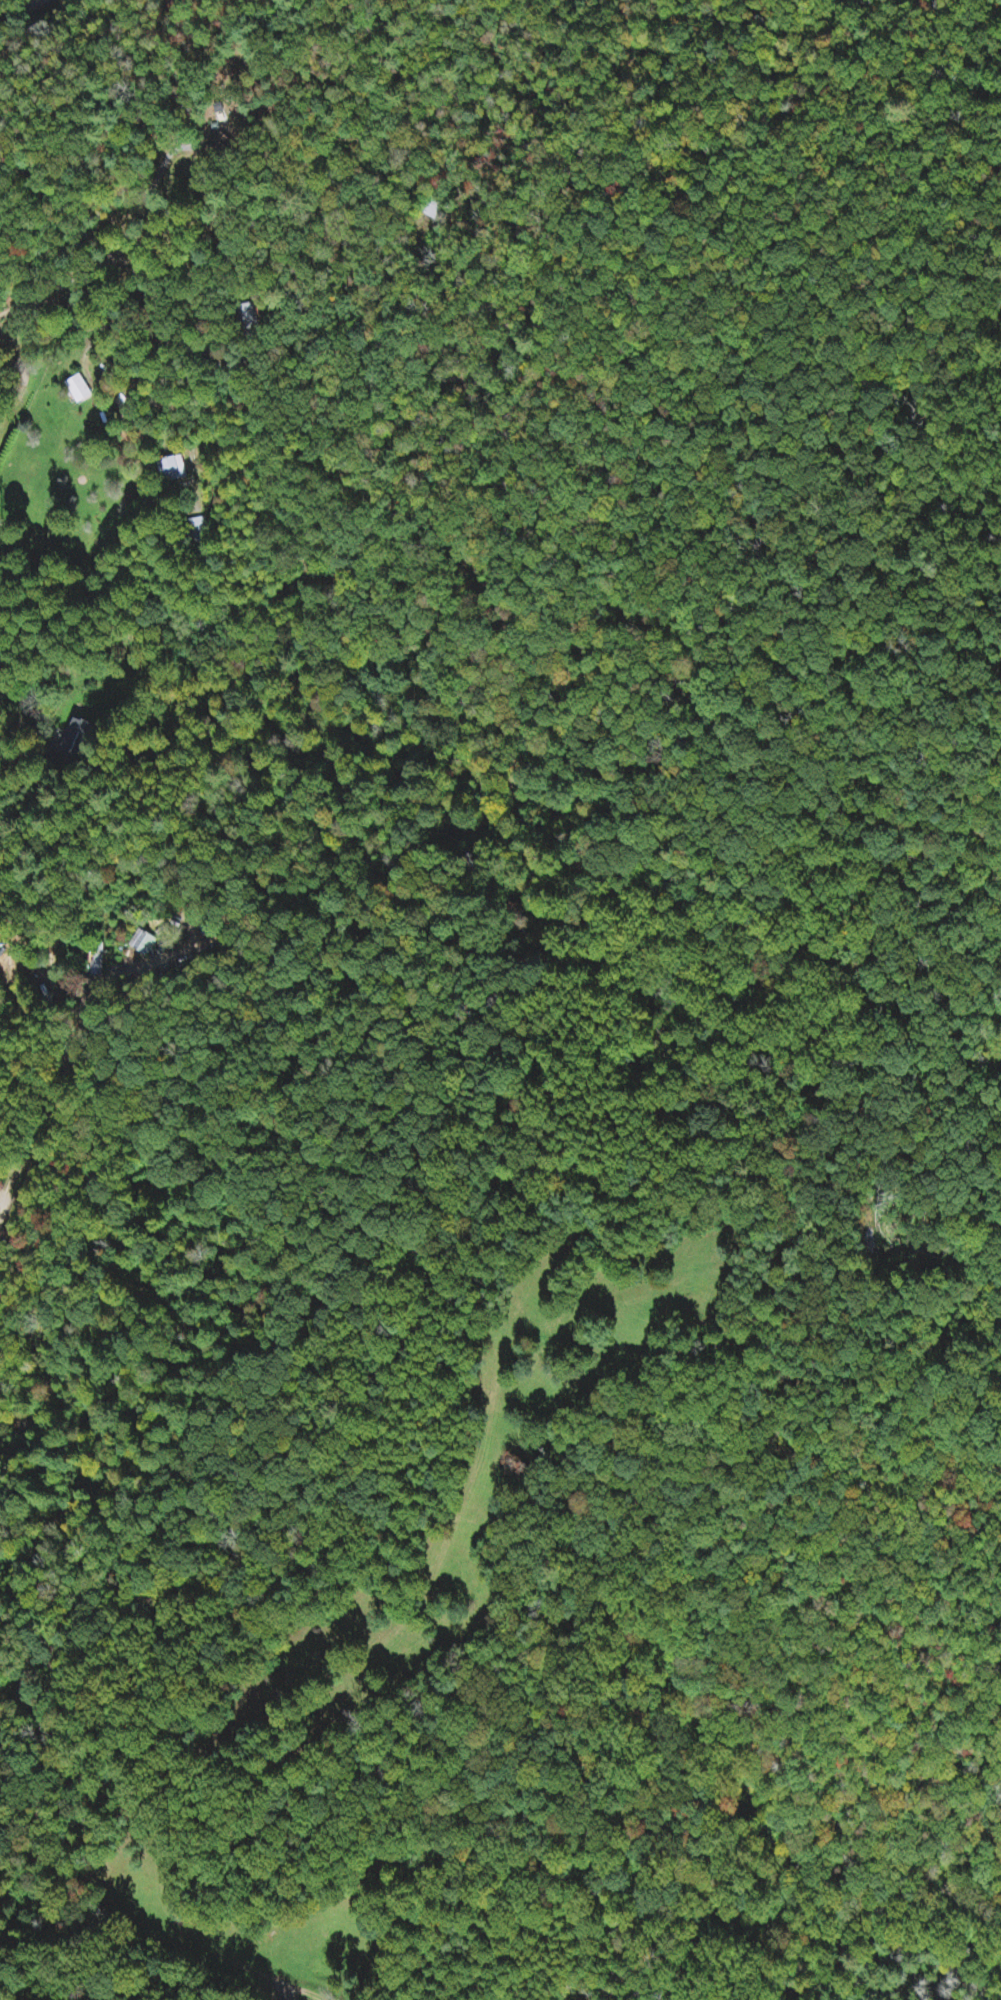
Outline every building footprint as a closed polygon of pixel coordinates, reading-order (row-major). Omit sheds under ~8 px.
[(149,958),(157,940),(140,932),(131,950),(149,958)]
